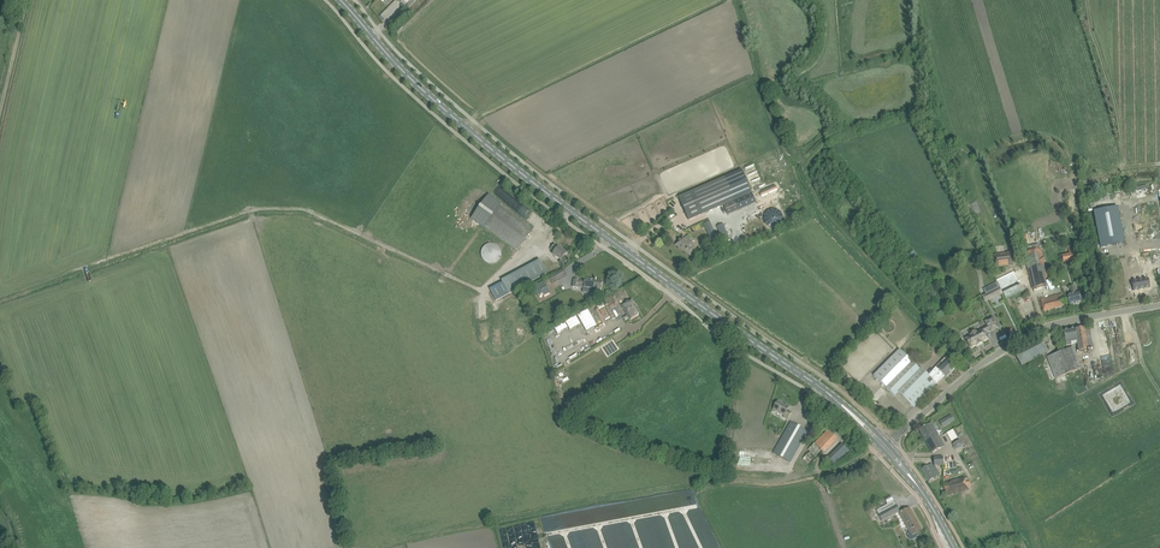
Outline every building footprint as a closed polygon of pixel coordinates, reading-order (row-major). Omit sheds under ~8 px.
[(375,15),(383,5),(379,2),(371,11),(375,15)] [(725,177),(679,197),(689,221),(724,206),(728,216),(739,211),(725,177)] [(761,194),(760,194),(761,196),(777,190),(775,186),(760,192),(761,194)] [(517,251),(529,234),(533,229),(500,205),(501,204),(489,195),(471,219),(483,228),(485,227),(517,251)] [(1118,207),(1094,211),(1100,247),(1124,243),(1118,207)] [(707,220),(701,223),(712,245),(728,238),(720,222),(714,225),(719,236),(715,237),(707,220)] [(682,238),(676,245),(690,255),(694,250),(695,249),(692,247),(694,244),(686,238),(684,240),(682,238)] [(482,253),(482,254),(482,255),(482,256),(482,257),(482,258),(483,259),(483,260),(484,260),(485,261),(485,262),(486,262),(487,263),(488,263),(489,263),(490,264),(492,264),(493,264),(494,264),(495,263),(496,263),(497,262),(498,262),(499,261),(499,260),(500,260),(500,259),(501,258),(501,257),(501,256),(502,255),(502,254),(502,253),(501,252),(501,251),(501,250),(500,249),(500,248),(499,247),(498,246),(497,246),(496,245),(495,245),(495,244),(494,244),(493,244),(492,244),(491,244),(490,244),(489,244),(488,245),(487,245),(486,246),(485,246),(485,247),(484,247),(483,248),(483,249),(482,250),(482,251),(482,252),(482,253)] [(565,256),(567,253),(555,245),(551,249),(555,252),(553,255),(561,260),(559,263),(564,266),(569,259),(565,256)] [(1041,249),(1024,253),(1033,289),(1046,285),(1044,273),(1046,272),(1041,249)] [(1011,252),(993,255),(995,267),(1012,264),(1011,252)] [(503,283),(490,290),(496,300),(509,293),(515,290),(528,283),(547,273),(540,260),(521,270),(502,280),(503,283)] [(563,269),(548,277),(551,282),(551,283),(567,276),(563,269)] [(1024,291),(1015,273),(997,282),(1003,294),(1006,299),(1024,291)] [(1150,280),(1152,289),(1159,288),(1159,277),(1150,280)] [(574,280),(573,287),(578,288),(578,287),(584,288),(583,292),(594,294),(599,295),(600,289),(601,289),(602,282),(596,281),(597,279),(596,279),(596,280),(588,279),(588,280),(585,280),(585,282),(579,281),(579,280),(574,280)] [(537,284),(532,286),(537,296),(542,293),(544,296),(551,292),(546,284),(544,281),(538,285),(537,284)] [(985,303),(1003,294),(997,282),(983,289),(986,293),(981,296),(985,303)] [(1081,303),(1080,297),(1079,294),(1077,295),(1074,286),(1069,287),(1072,296),(1067,297),(1070,306),(1081,303)] [(1067,305),(1066,299),(1064,293),(1041,300),(1044,311),(1067,305)] [(605,300),(608,306),(616,302),(614,297),(613,296),(605,300)] [(632,299),(622,305),(630,319),(640,313),(632,299)] [(588,310),(578,316),(587,332),(597,326),(588,310)] [(574,316),(563,320),(566,329),(577,325),(574,316)] [(971,335),(965,338),(971,347),(976,344),(977,345),(982,343),(982,342),(988,339),(984,332),(990,330),(991,332),(998,328),(992,317),(984,321),(987,326),(977,332),(976,331),(970,334),(971,335)] [(554,333),(565,328),(562,320),(551,326),(554,333)] [(1063,331),(1064,337),(1066,346),(1077,344),(1078,351),(1093,348),(1089,326),(1075,329),(1063,331)] [(1021,365),(1049,351),(1045,344),(1049,342),(1046,336),(1015,352),(1021,365)] [(1047,357),(1055,378),(1081,370),(1073,348),(1047,357)] [(895,397),(898,393),(913,407),(936,384),(937,384),(943,378),(943,377),(945,376),(946,377),(955,368),(945,358),(941,362),(936,367),(928,375),(921,369),(920,370),(900,350),(874,376),(895,397)] [(787,420),(789,418),(792,412),(787,410),(789,407),(778,401),(773,409),(784,415),(783,417),(787,420)] [(789,463),(805,436),(807,431),(791,422),(773,454),(789,463)] [(945,445),(935,428),(932,423),(919,430),(932,453),(938,450),(945,445)] [(964,445),(961,440),(952,445),(955,450),(962,446),(964,445)] [(810,452),(803,459),(810,466),(823,453),(814,444),(808,450),(810,452)] [(842,444),(838,448),(829,457),(836,465),(850,452),(842,444)] [(943,457),(934,458),(934,466),(944,465),(943,457)] [(928,481),(934,478),(940,475),(935,467),(934,468),(933,466),(932,464),(928,466),(922,469),(928,481)] [(964,477),(949,481),(943,483),(947,496),(968,490),(967,488),(971,487),(970,481),(966,482),(964,477)] [(900,511),(894,500),(891,496),(885,499),(887,503),(887,504),(876,510),(882,521),(900,511)] [(922,530),(909,507),(904,510),(899,513),(910,532),(908,533),(907,534),(907,535),(910,539),(912,540),(916,537),(917,536),(916,533),(917,533),(922,530)]
